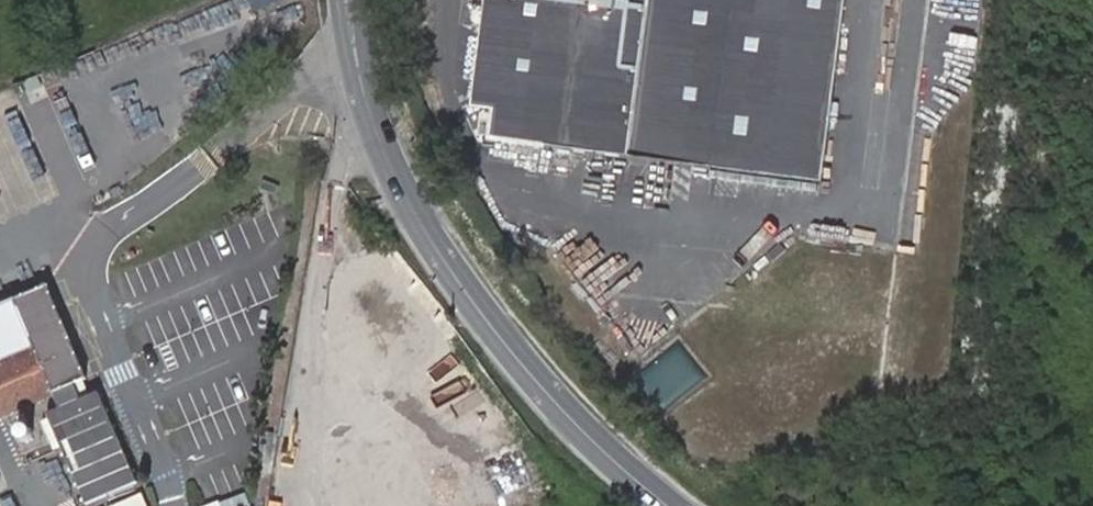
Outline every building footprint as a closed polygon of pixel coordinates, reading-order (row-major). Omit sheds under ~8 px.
[(252,11),(273,3),(272,0),(247,0),(252,11)] [(505,0),(493,0),(475,138),(486,140),(505,0)] [(486,140),(822,184),(846,0),(505,0),(486,140)] [(663,411),(706,374),(679,343),(635,380),(663,411)] [(52,398),(35,356),(8,366),(0,346),(0,419),(52,398)] [(404,423),(317,453),(335,505),(432,505),(404,423)] [(505,500),(531,489),(509,441),(484,453),(505,500)] [(108,505),(153,505),(149,493),(108,505)]
